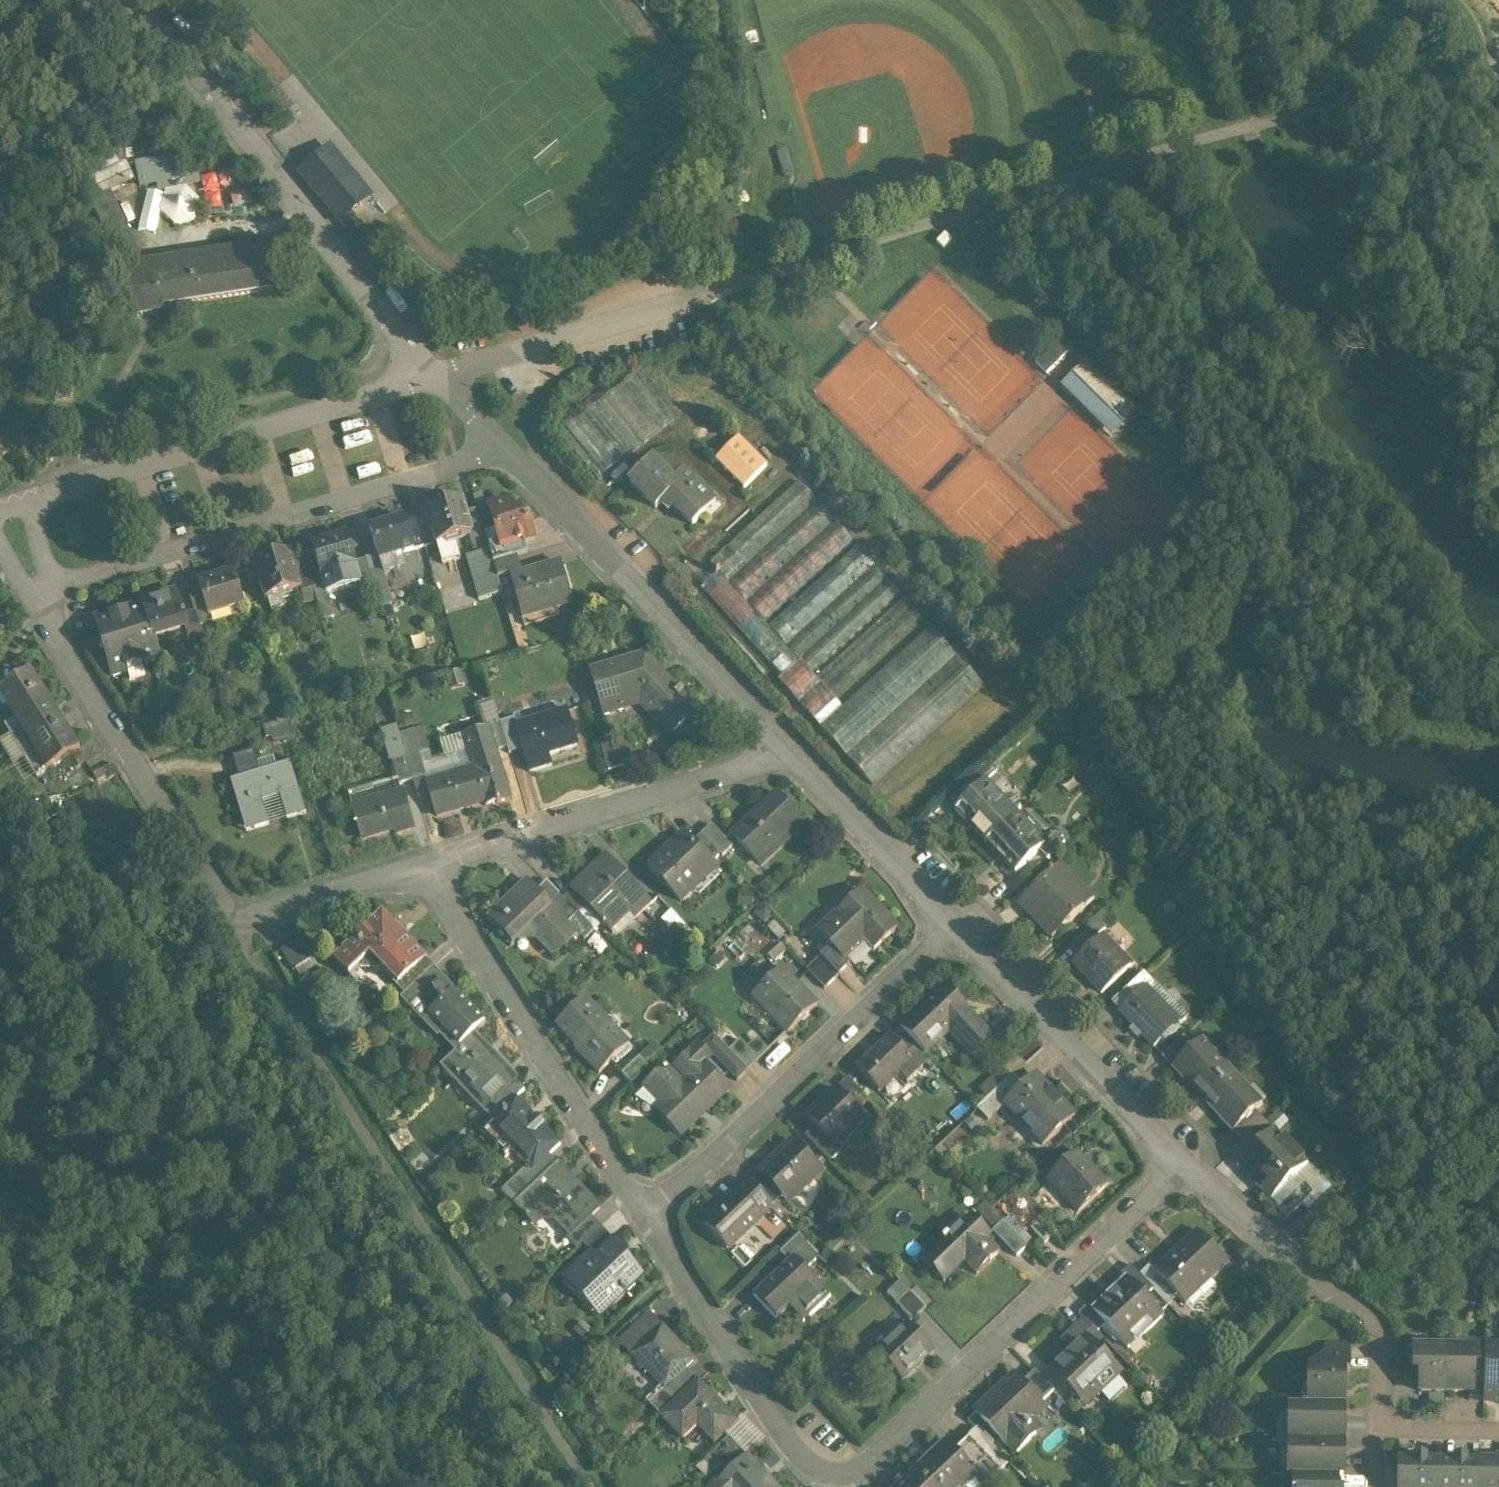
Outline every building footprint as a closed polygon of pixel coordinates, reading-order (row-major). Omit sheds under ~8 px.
[(1421,0),(1442,15),(1450,4),(1444,0),(1422,0),(1421,0)] [(330,148),(302,171),(339,216),(367,193),(330,148)] [(76,173),(91,203),(109,195),(134,182),(120,152),(76,173)] [(124,273),(126,272),(125,271),(143,268),(109,195),(91,203),(124,273)] [(143,268),(125,271),(126,272),(133,321),(160,316),(159,309),(273,292),(266,245),(240,249),(240,253),(143,268)] [(1037,361),(1048,372),(1073,344),(1062,334),(1037,361)] [(1136,411),(1084,362),(1060,387),(1111,436),(1136,411)] [(673,417),(636,372),(599,403),(598,402),(560,434),(599,481),(673,417)] [(71,389),(60,388),(60,387),(59,387),(57,398),(58,398),(70,400),(71,400),(73,388),(72,388),(71,389)] [(1152,426),(1142,417),(1134,425),(1144,435),(1152,426)] [(766,466),(737,438),(715,461),(743,489),(766,466)] [(665,500),(673,482),(651,460),(629,483),(655,510),(665,500)] [(715,504),(683,473),(673,482),(665,500),(692,527),(715,504)] [(1210,486),(1201,478),(1193,486),(1202,494),(1210,486)] [(921,618),(798,482),(709,563),(714,569),(711,571),(715,576),(700,589),(781,678),(799,662),(832,699),(921,618)] [(742,498),(722,519),(732,528),(752,507),(742,498)] [(461,501),(426,512),(436,545),(454,539),(471,534),(469,528),(477,525),(474,513),(465,516),(461,501)] [(509,503),(489,509),(499,542),(501,549),(524,542),(533,539),(528,522),(522,524),(518,512),(513,514),(509,503)] [(404,519),(369,529),(377,555),(379,561),(380,561),(384,574),(399,569),(396,556),(413,551),(404,519)] [(355,534),(348,536),(352,549),(359,547),(355,534)] [(348,536),(312,547),(320,576),(324,588),(325,587),(342,582),(339,572),(353,568),(357,567),(356,562),(352,549),(348,536)] [(454,539),(436,545),(442,565),(460,559),(454,539)] [(524,542),(501,549),(499,542),(487,545),(493,564),(517,557),(527,554),(524,542)] [(493,564),(488,550),(466,556),(479,600),(501,593),(497,579),(493,564)] [(289,554),(254,564),(265,601),(267,600),(270,609),(283,605),(281,596),(299,590),(300,590),(298,584),(289,554)] [(377,555),(366,559),(372,581),(385,577),(384,574),(380,561),(379,561),(377,555)] [(493,564),(497,579),(521,571),(517,557),(493,564)] [(378,598),(372,581),(366,559),(356,562),(357,567),(353,568),(363,603),(378,598)] [(561,564),(510,579),(524,626),(558,616),(556,610),(573,604),(561,564)] [(233,573),(198,584),(198,585),(203,601),(207,613),(208,613),(227,607),(229,611),(243,606),(238,591),(239,591),(237,587),(233,573)] [(320,576),(309,579),(309,581),(315,598),(323,620),(334,616),(330,603),(325,587),(324,588),(320,576)] [(385,577),(372,581),(378,598),(380,607),(392,603),(385,577)] [(309,581),(298,584),(300,590),(299,590),(303,602),(315,598),(309,581)] [(192,604),(203,601),(198,585),(187,589),(191,604),(192,604)] [(177,596),(142,606),(151,634),(153,642),(188,632),(184,618),(177,596)] [(211,622),(208,613),(207,613),(203,601),(192,604),(198,626),(211,622)] [(142,606),(95,620),(103,644),(99,650),(151,634),(142,606)] [(195,615),(184,618),(188,632),(190,640),(201,636),(195,615)] [(982,685),(921,618),(832,699),(799,662),(781,678),(777,682),(872,786),(982,685)] [(151,634),(99,650),(106,653),(113,677),(144,668),(142,662),(157,658),(153,642),(151,634)] [(644,656),(590,672),(603,717),(623,711),(618,695),(627,692),(656,723),(658,721),(669,733),(667,735),(668,737),(696,711),(681,695),(683,693),(681,690),(678,693),(665,678),(657,685),(652,679),(644,656)] [(31,674),(32,674),(31,672),(0,692),(0,696),(21,729),(53,709),(31,674)] [(477,707),(484,729),(487,728),(499,724),(492,702),(477,707)] [(513,720),(516,727),(546,718),(543,706),(512,715),(513,720)] [(53,709),(21,729),(34,751),(46,770),(45,770),(46,771),(80,750),(79,749),(78,749),(53,709)] [(516,727),(515,727),(519,743),(529,773),(551,767),(548,756),(578,747),(567,711),(546,718),(516,727)] [(516,727),(513,720),(499,724),(506,747),(519,743),(515,727),(516,727)] [(289,721),(263,729),(266,740),(281,736),(284,745),(295,741),(289,721)] [(418,755),(422,765),(432,762),(422,729),(407,733),(404,722),(395,725),(405,759),(418,755)] [(506,747),(499,724),(487,728),(495,753),(507,749),(506,747)] [(391,763),(405,759),(395,725),(381,729),(391,763)] [(495,753),(487,728),(484,729),(463,736),(468,751),(474,770),(485,803),(484,804),(485,807),(496,804),(496,805),(509,801),(495,753)] [(34,751),(21,729),(9,737),(22,758),(34,751)] [(625,741),(600,748),(608,773),(633,766),(625,741)] [(426,778),(427,784),(474,770),(468,751),(432,762),(422,765),(426,778)] [(253,753),(232,760),(236,773),(257,766),(253,753)] [(412,782),(426,778),(422,765),(418,755),(405,759),(412,782)] [(398,787),(412,782),(405,759),(391,763),(398,787)] [(996,773),(987,764),(970,780),(978,789),(983,784),(984,785),(996,773)] [(290,765),(230,783),(242,821),(250,819),(254,831),(269,827),(261,804),(279,798),(287,821),(306,815),(290,765)] [(1083,778),(1095,797),(1112,786),(1100,768),(1083,778)] [(427,784),(425,784),(435,818),(484,804),(485,803),(474,770),(427,784)] [(984,785),(983,784),(978,789),(954,812),(984,843),(1013,816),(984,785)] [(403,793),(351,809),(361,841),(393,831),(394,835),(413,829),(403,793)] [(775,795),(731,837),(754,861),(785,831),(792,838),(805,826),(775,795)] [(43,822),(74,819),(72,796),(40,800),(43,822)] [(1042,847),(1013,816),(984,843),(1014,875),(1038,853),(1043,848),(1042,847)] [(732,849),(712,827),(701,837),(719,857),(722,859),(732,849)] [(1055,835),(1042,847),(1043,848),(1038,853),(1046,861),(1064,844),(1055,835)] [(693,846),(683,836),(648,869),(680,903),(694,889),(690,885),(711,865),(693,846)] [(719,857),(701,837),(693,846),(711,865),(719,857)] [(632,886),(605,858),(604,859),(607,861),(574,893),(571,890),(571,891),(587,908),(612,934),(630,917),(626,913),(638,902),(627,890),(632,886)] [(1016,908),(1048,943),(1093,902),(1061,867),(1016,908)] [(548,906),(525,882),(487,919),(512,944),(528,928),(555,956),(576,935),(567,925),(548,906)] [(587,908),(571,891),(562,899),(578,916),(587,908)] [(861,891),(816,934),(830,948),(844,963),(845,961),(863,944),(872,953),(897,930),(861,891)] [(577,916),(558,896),(548,906),(567,925),(577,916)] [(1103,910),(1086,926),(1096,937),(1113,920),(1103,910)] [(382,916),(334,962),(349,978),(369,959),(398,987),(425,961),(382,916)] [(1136,963),(1106,932),(1071,966),(1102,997),(1136,963)] [(313,961),(300,940),(281,953),(293,973),(313,961)] [(780,945),(768,956),(774,962),(786,951),(780,945)] [(844,963),(830,948),(819,958),(838,977),(849,966),(845,961),(844,963)] [(838,977),(819,958),(805,971),(824,991),(838,977)] [(425,961),(398,987),(406,996),(408,993),(430,973),(433,970),(425,961)] [(816,1006),(782,970),(756,995),(790,1031),(816,1006)] [(430,973),(408,993),(416,1001),(438,981),(430,973)] [(1152,983),(1143,973),(1125,990),(1134,999),(1146,987),(1147,988),(1152,983)] [(457,1001),(438,981),(416,1001),(429,1016),(424,1021),(439,1037),(444,1033),(459,1049),(474,1036),(485,1025),(460,998),(457,1001)] [(1147,988),(1146,987),(1134,999),(1118,1013),(1152,1051),(1155,1049),(1164,1040),(1182,1023),(1147,988)] [(943,989),(899,1030),(916,1047),(924,1056),(948,1033),(973,1059),(993,1041),(943,989)] [(624,1044),(583,1000),(556,1025),(577,1047),(574,1049),(599,1075),(615,1060),(611,1056),(624,1044)] [(899,1030),(890,1039),(907,1056),(916,1047),(899,1030)] [(507,1070),(474,1036),(459,1049),(441,1068),(455,1083),(460,1078),(478,1098),(507,1070)] [(1193,1048),(1183,1038),(1161,1059),(1172,1069),(1193,1048)] [(740,1041),(728,1053),(747,1073),(769,1051),(758,1039),(748,1048),(740,1041)] [(890,1039),(856,1071),(878,1094),(898,1075),(906,1083),(920,1070),(907,1056),(890,1039)] [(1232,1073),(1201,1041),(1193,1048),(1172,1069),(1171,1070),(1185,1085),(1188,1083),(1203,1099),(1232,1073)] [(655,1044),(638,1059),(647,1068),(663,1053),(655,1044)] [(681,1086),(665,1069),(644,1089),(660,1106),(655,1111),(680,1137),(728,1091),(703,1065),(711,1057),(699,1045),(676,1068),(687,1080),(681,1086)] [(916,1047),(907,1056),(920,1070),(929,1062),(916,1047)] [(728,1053),(718,1063),(729,1075),(736,1083),(747,1073),(728,1053)] [(1024,1067),(1015,1058),(1001,1071),(1010,1080),(1012,1077),(1024,1067)] [(638,1059),(621,1075),(630,1085),(647,1068),(638,1059)] [(977,1091),(987,1102),(1010,1080),(1001,1071),(1000,1069),(977,1091)] [(1262,1105),(1232,1073),(1203,1099),(1219,1116),(1217,1118),(1231,1133),(1254,1112),(1262,1105)] [(1022,1088),(1012,1077),(1010,1080),(987,1102),(977,1111),(987,1123),(1003,1107),(1002,1106),(1022,1088)] [(863,1096),(847,1080),(839,1088),(854,1103),(863,1096)] [(1044,1085),(1031,1097),(1022,1088),(1002,1106),(1003,1107),(1013,1118),(1018,1113),(1046,1144),(1074,1118),(1044,1085)] [(508,1087),(482,1112),(492,1122),(516,1100),(518,1098),(508,1087)] [(835,1092),(805,1120),(821,1136),(830,1146),(831,1145),(860,1118),(835,1092)] [(528,1118),(525,1114),(527,1112),(516,1100),(492,1122),(480,1134),(496,1151),(504,1143),(531,1172),(532,1173),(548,1158),(559,1146),(536,1122),(533,1124),(528,1118)] [(1254,1112),(1232,1133),(1242,1144),(1264,1123),(1254,1112)] [(1242,1144),(1231,1155),(1239,1164),(1240,1163),(1272,1132),(1264,1123),(1242,1144)] [(1272,1132),(1240,1163),(1259,1182),(1255,1186),(1269,1201),(1295,1177),(1307,1165),(1274,1131),(1272,1132)] [(821,1136),(811,1146),(829,1165),(840,1154),(831,1145),(830,1146),(821,1136)] [(792,1143),(759,1175),(782,1198),(788,1204),(820,1173),(792,1143)] [(1076,1155),(1047,1182),(1078,1214),(1106,1187),(1076,1155)] [(548,1158),(532,1173),(531,1172),(517,1185),(514,1182),(502,1194),(513,1206),(515,1205),(556,1166),(548,1158)] [(1342,1201),(1307,1165),(1295,1177),(1318,1202),(1306,1213),(1319,1227),(1342,1201)] [(599,1210),(556,1166),(515,1205),(532,1222),(542,1212),(545,1215),(547,1213),(570,1236),(571,1237),(590,1218),(599,1210)] [(759,1175),(749,1185),(771,1208),(782,1198),(759,1175)] [(771,1208),(749,1185),(739,1194),(761,1218),(771,1208)] [(739,1194),(704,1227),(727,1250),(761,1218),(739,1194)] [(590,1218),(571,1237),(570,1236),(565,1241),(575,1251),(581,1246),(600,1228),(590,1218)] [(968,1220),(947,1240),(946,1238),(942,1242),(942,1243),(922,1262),(943,1285),(964,1265),(976,1277),(998,1256),(986,1244),(991,1239),(978,1226),(976,1228),(968,1220)] [(1035,1222),(1027,1229),(1043,1248),(1051,1241),(1035,1222)] [(1026,1249),(1002,1224),(992,1234),(1015,1259),(1026,1249)] [(600,1228),(581,1246),(589,1255),(590,1254),(595,1259),(613,1242),(600,1228)] [(1184,1249),(1156,1276),(1177,1298),(1181,1302),(1209,1275),(1213,1280),(1228,1266),(1195,1232),(1181,1246),(1184,1249)] [(799,1237),(780,1255),(788,1263),(792,1259),(793,1260),(807,1246),(799,1237)] [(622,1252),(613,1242),(595,1259),(590,1254),(589,1255),(563,1280),(580,1298),(589,1290),(609,1311),(642,1278),(619,1254),(622,1252)] [(807,1246),(793,1260),(804,1272),(819,1258),(807,1246)] [(788,1263),(753,1297),(776,1322),(795,1304),(809,1318),(830,1298),(804,1272),(793,1260),(792,1259),(788,1263)] [(1140,1276),(1130,1266),(1120,1275),(1125,1280),(1126,1280),(1139,1293),(1148,1285),(1140,1276)] [(1156,1276),(1148,1268),(1140,1276),(1148,1285),(1169,1307),(1177,1298),(1156,1276)] [(1139,1293),(1126,1280),(1125,1280),(1093,1312),(1092,1313),(1105,1326),(1127,1350),(1162,1317),(1139,1293)] [(886,1295),(896,1305),(909,1293),(899,1283),(886,1295)] [(916,1289),(910,1295),(925,1310),(931,1305),(916,1289)] [(910,1295),(909,1293),(896,1305),(912,1323),(925,1310),(910,1295)] [(1105,1326),(1092,1313),(1093,1312),(1087,1306),(1078,1315),(1084,1322),(1096,1334),(1105,1326)] [(621,1347),(632,1359),(662,1330),(651,1319),(621,1347)] [(1096,1334),(1084,1322),(1074,1331),(1083,1341),(1084,1340),(1092,1347),(1101,1339),(1096,1334)] [(933,1352),(908,1326),(876,1356),(901,1382),(933,1352)] [(693,1363),(662,1330),(632,1359),(662,1390),(663,1391),(685,1370),(693,1363)] [(1083,1341),(1074,1331),(1061,1343),(1070,1353),(1083,1341)] [(1092,1347),(1084,1340),(1083,1341),(1070,1353),(1051,1372),(1080,1403),(1091,1391),(1097,1397),(1119,1376),(1092,1347)] [(1446,1350),(1414,1350),(1413,1374),(1420,1374),(1420,1394),(1445,1394),(1446,1350)] [(1483,1353),(1468,1353),(1468,1350),(1446,1350),(1445,1394),(1469,1394),(1469,1402),(1483,1402),(1484,1402),(1485,1352),(1483,1352),(1483,1353)] [(1497,1352),(1497,1357),(1486,1357),(1486,1352),(1485,1352),(1484,1402),(1483,1402),(1483,1405),(1496,1405),(1496,1402),(1498,1402),(1498,1352),(1497,1352)] [(1348,1358),(1324,1357),(1310,1371),(1344,1372),(1344,1373),(1348,1373),(1348,1358)] [(663,1391),(662,1390),(646,1405),(660,1419),(697,1383),(685,1370),(663,1391)] [(1344,1372),(1310,1371),(1308,1373),(1308,1387),(1302,1393),(1302,1407),(1344,1408),(1344,1373),(1344,1372)] [(1034,1373),(1021,1386),(1040,1405),(1053,1393),(1034,1373)] [(1014,1378),(976,1414),(1015,1455),(1034,1437),(1028,1430),(1029,1430),(1026,1426),(1043,1409),(1040,1405),(1021,1386),(1014,1378)] [(697,1383),(660,1419),(686,1446),(700,1432),(713,1446),(724,1436),(736,1424),(697,1383)] [(1344,1408),(1302,1407),(1289,1407),(1288,1443),(1343,1444),(1344,1408)] [(736,1424),(724,1436),(728,1440),(737,1450),(756,1432),(742,1418),(736,1424)] [(952,1452),(977,1478),(985,1486),(1008,1465),(975,1430),(952,1452)] [(756,1432),(737,1450),(745,1458),(747,1460),(765,1442),(756,1432)] [(728,1440),(704,1463),(713,1472),(720,1466),(737,1450),(728,1440)] [(915,1471),(930,1486),(968,1486),(977,1478),(952,1452),(944,1443),(915,1471)] [(1343,1444),(1288,1443),(1288,1479),(1292,1479),(1339,1479),(1343,1479),(1343,1444)] [(737,1450),(720,1466),(728,1475),(745,1458),(737,1450)] [(745,1458),(728,1475),(715,1486),(773,1486),(747,1460),(745,1458)] [(1414,1460),(1414,1463),(1397,1463),(1397,1486),(1437,1486),(1438,1464),(1426,1463),(1426,1460),(1414,1460)] [(1466,1461),(1454,1461),(1454,1464),(1438,1464),(1437,1486),(1478,1486),(1478,1464),(1466,1464),(1466,1461)] [(1494,1461),(1494,1464),(1478,1464),(1478,1486),(1498,1486),(1498,1461),(1494,1461)] [(898,1486),(930,1486),(915,1471),(898,1486)] [(1292,1479),(1292,1486),(1339,1486),(1339,1479),(1292,1479)]
